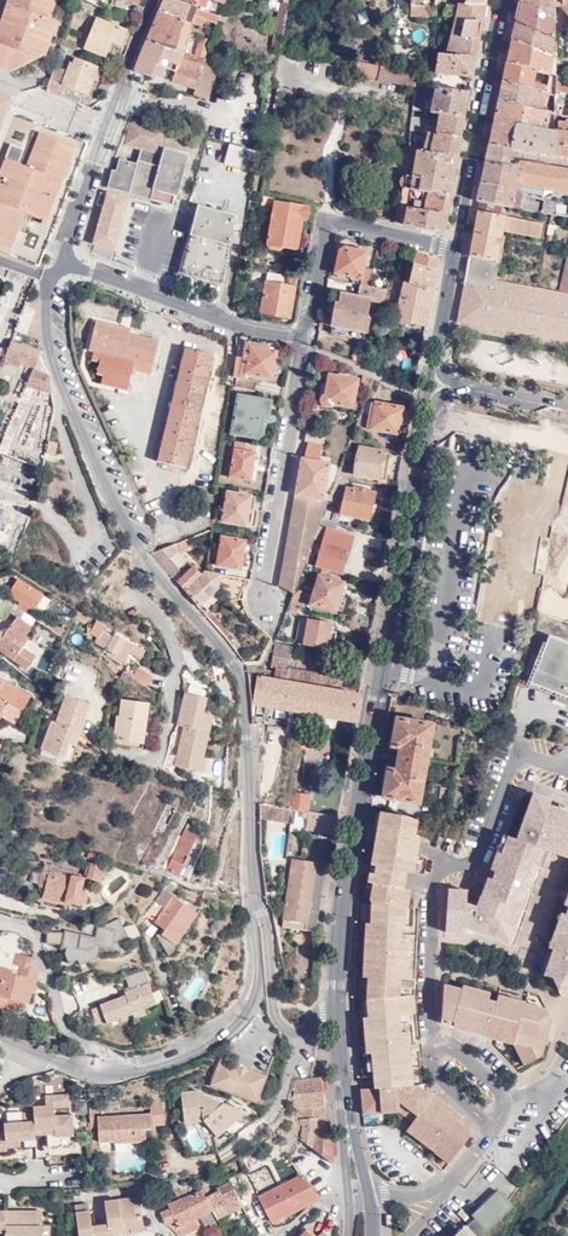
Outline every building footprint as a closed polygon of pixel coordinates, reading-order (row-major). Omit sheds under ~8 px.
[(56,1),(53,0),(7,0),(0,21),(0,68),(10,72),(46,53),(57,20),(51,17),(56,1)] [(158,11),(189,23),(194,10),(167,0),(165,0),(158,11)] [(194,10),(195,7),(198,0),(167,0),(194,10)] [(215,22),(224,25),(230,0),(222,0),(221,5),(216,19),(215,22)] [(256,9),(273,13),(275,2),(283,4),(284,0),(258,0),(256,9)] [(409,18),(428,18),(428,7),(422,7),(422,0),(409,0),(409,18)] [(558,7),(561,0),(550,0),(549,0),(519,0),(518,5),(552,20),(552,8),(558,7)] [(558,7),(567,18),(567,0),(566,0),(558,7)] [(514,22),(553,40),(552,20),(518,5),(514,22)] [(480,22),(484,6),(466,6),(450,7),(448,15),(458,17),(446,56),(475,56),(477,39),(459,35),(463,19),(480,22)] [(158,11),(145,42),(177,52),(189,23),(158,11)] [(195,17),(214,25),(214,24),(215,22),(216,19),(197,12),(195,17)] [(278,50),(282,14),(273,13),(269,48),(278,50)] [(120,46),(126,32),(95,19),(88,37),(84,36),(82,42),(85,44),(84,48),(105,57),(111,42),(120,46)] [(477,39),(480,22),(463,19),(459,35),(477,39)] [(510,42),(553,59),(553,40),(514,22),(510,42)] [(199,39),(193,56),(204,59),(206,53),(209,42),(199,39)] [(132,71),(144,76),(150,77),(152,65),(159,67),(161,62),(174,66),(179,52),(177,52),(145,42),(132,71)] [(506,63),(553,78),(553,59),(510,42),(506,63)] [(64,55),(66,48),(60,46),(58,53),(64,55)] [(176,66),(171,81),(195,88),(203,60),(204,59),(193,56),(179,52),(174,66),(176,66)] [(206,53),(204,59),(211,61),(213,55),(206,53)] [(45,91),(62,97),(66,87),(82,93),(88,74),(92,75),(96,77),(101,64),(74,54),(72,61),(68,60),(64,71),(53,67),(45,91)] [(475,56),(446,56),(437,56),(435,73),(453,75),(472,77),(475,56)] [(553,91),(567,95),(567,86),(566,73),(560,73),(559,59),(553,59),(553,78),(553,91)] [(203,60),(195,88),(193,96),(206,100),(215,70),(217,65),(203,60)] [(503,82),(555,96),(553,91),(553,78),(506,63),(503,82)] [(377,78),(378,69),(355,65),(353,75),(377,78)] [(414,88),(415,71),(378,69),(377,78),(376,81),(414,88)] [(433,73),(415,71),(414,88),(413,110),(417,111),(422,111),(425,97),(427,88),(420,87),(421,83),(432,84),(433,73)] [(88,74),(82,93),(86,94),(92,75),(88,74)] [(503,82),(499,103),(555,114),(555,96),(503,82)] [(331,86),(322,84),(320,93),(329,95),(331,86)] [(464,118),(469,93),(427,88),(425,97),(433,99),(431,113),(439,114),(464,118)] [(555,114),(567,116),(567,95),(553,91),(555,96),(555,114)] [(8,106),(11,97),(3,93),(0,103),(8,106)] [(363,102),(358,102),(357,108),(392,113),(394,104),(364,100),(363,102)] [(495,122),(515,125),(555,130),(555,114),(499,103),(495,122)] [(0,125),(0,143),(13,111),(7,109),(0,125)] [(411,123),(420,125),(421,117),(416,117),(417,111),(413,110),(411,123)] [(460,137),(464,118),(439,114),(437,128),(420,125),(411,123),(410,131),(429,133),(460,137)] [(555,130),(567,133),(567,116),(555,114),(555,130)] [(168,129),(130,119),(124,145),(140,149),(135,166),(118,160),(114,171),(111,170),(106,187),(171,207),(174,194),(177,195),(188,155),(163,148),(168,129)] [(36,263),(38,264),(60,207),(86,139),(43,122),(27,164),(23,162),(6,207),(2,205),(0,210),(0,249),(36,263)] [(489,146),(510,150),(515,125),(495,122),(489,146)] [(515,125),(510,150),(511,150),(552,156),(555,130),(515,125)] [(552,156),(567,158),(567,133),(555,130),(552,156)] [(458,157),(460,137),(429,133),(426,145),(409,143),(409,149),(417,151),(458,157)] [(2,205),(6,207),(23,162),(19,161),(22,152),(18,151),(20,145),(11,142),(0,171),(0,210),(2,205)] [(251,150),(227,144),(222,163),(250,171),(255,151),(251,150)] [(487,155),(509,159),(510,155),(511,150),(510,150),(489,146),(488,151),(487,155)] [(450,197),(458,157),(417,151),(413,177),(407,176),(404,177),(403,178),(401,181),(401,185),(401,187),(404,189),(450,197)] [(508,166),(509,159),(487,155),(486,162),(508,166)] [(518,167),(519,160),(509,159),(508,166),(486,162),(481,183),(517,189),(521,168),(518,167)] [(545,200),(554,202),(553,214),(567,217),(567,171),(549,168),(550,165),(519,160),(518,167),(521,168),(517,189),(516,193),(522,194),(545,200)] [(501,206),(537,211),(539,202),(522,198),(522,194),(516,193),(517,189),(481,183),(477,201),(479,202),(501,206)] [(447,215),(450,197),(404,189),(402,189),(400,206),(447,215)] [(99,192),(94,204),(104,207),(91,252),(110,257),(111,253),(123,212),(119,211),(122,198),(99,192)] [(274,201),(275,198),(262,196),(260,206),(273,208),(267,244),(296,250),(301,218),(308,219),(309,207),(274,201)] [(545,200),(541,212),(553,214),(554,202),(545,200)] [(479,202),(477,211),(499,215),(501,206),(479,202)] [(197,206),(182,265),(190,267),(188,276),(223,285),(233,216),(197,206)] [(443,234),(447,215),(400,206),(398,206),(394,223),(443,234)] [(478,288),(493,290),(496,277),(499,262),(498,262),(500,249),(502,249),(504,237),(502,236),(503,232),(540,238),(543,224),(499,215),(477,211),(464,285),(478,288)] [(550,225),(549,225),(547,237),(552,238),(554,229),(557,230),(557,226),(550,225)] [(356,285),(363,287),(367,288),(367,287),(371,271),(363,269),(366,253),(344,247),(338,250),(333,273),(357,279),(356,285)] [(380,269),(384,253),(375,252),(372,268),(380,269)] [(403,281),(432,292),(439,258),(416,253),(415,254),(413,265),(410,265),(406,263),(401,280),(403,281)] [(190,267),(182,265),(179,273),(188,276),(190,267)] [(289,318),(297,279),(267,273),(260,312),(289,318)] [(567,322),(567,291),(561,289),(496,277),(493,290),(478,288),(478,297),(476,305),(567,322)] [(393,320),(425,326),(432,292),(403,281),(393,320)] [(478,288),(464,285),(462,294),(478,297),(478,288)] [(372,313),(379,315),(385,291),(367,287),(367,288),(363,287),(360,299),(339,295),(338,302),(331,300),(327,303),(326,306),(327,310),(329,311),(333,313),(331,326),(366,334),(370,320),(367,319),(369,308),(372,309),(372,313)] [(462,294),(457,322),(567,342),(567,322),(476,305),(478,297),(462,294)] [(152,367),(158,342),(128,334),(129,330),(95,322),(88,349),(152,367)] [(249,341),(250,337),(240,335),(227,338),(226,343),(229,344),(220,385),(232,387),(253,392),(255,380),(244,377),(245,373),(271,379),(276,352),(267,350),(268,345),(249,341)] [(39,351),(11,341),(5,358),(31,367),(34,368),(39,351)] [(185,468),(213,356),(183,348),(156,460),(185,468)] [(26,386),(51,394),(48,376),(31,369),(26,386)] [(351,410),(358,381),(328,374),(324,390),(317,389),(314,406),(321,408),(324,407),(326,405),(351,410)] [(92,399),(105,392),(98,377),(85,384),(92,399)] [(268,415),(270,401),(237,394),(230,432),(259,438),(263,414),(268,415)] [(101,417),(114,411),(108,397),(94,404),(101,417)] [(397,424),(407,426),(410,411),(375,405),(374,412),(362,410),(357,424),(356,427),(395,434),(397,424)] [(110,436),(123,429),(117,417),(104,423),(110,436)] [(278,585),(292,592),(299,571),(301,564),(316,521),(323,500),(321,500),(329,464),(319,462),(320,457),(324,436),(305,431),(304,441),(307,441),(304,459),(301,458),(289,529),(278,585)] [(132,449),(125,435),(112,441),(119,456),(132,449)] [(55,443),(47,442),(45,453),(53,455),(55,443)] [(249,481),(254,452),(233,448),(231,460),(227,459),(225,470),(229,470),(228,476),(249,481)] [(378,479),(383,453),(359,448),(354,474),(378,479)] [(1,469),(24,477),(28,464),(0,454),(0,472),(1,469)] [(335,476),(325,501),(335,505),(346,479),(335,476)] [(20,535),(27,516),(0,507),(4,497),(23,504),(28,489),(0,479),(0,528),(20,535)] [(368,520),(375,493),(353,488),(352,490),(345,489),(339,514),(368,520)] [(246,517),(250,496),(226,491),(221,521),(250,526),(251,518),(246,517)] [(301,564),(341,575),(343,565),(346,565),(352,539),(334,534),(336,526),(316,521),(301,564)] [(240,569),(245,541),(220,537),(216,565),(240,569)] [(189,547),(183,540),(154,553),(152,554),(173,576),(179,571),(170,559),(176,554),(178,556),(189,547)] [(177,581),(187,591),(203,576),(188,560),(183,564),(186,567),(182,570),(186,573),(177,581)] [(187,591),(198,604),(201,601),(216,587),(237,599),(246,579),(206,571),(205,578),(203,576),(187,591)] [(292,592),(289,604),(290,604),(297,606),(307,574),(299,571),(292,592)] [(338,592),(340,580),(317,575),(311,603),(342,609),(346,594),(338,592)] [(37,610),(47,593),(22,578),(13,594),(37,610)] [(535,613),(564,622),(567,610),(567,594),(544,586),(535,613)] [(198,604),(208,617),(212,614),(201,601),(198,604)] [(297,606),(290,604),(288,614),(295,615),(297,606)] [(89,615),(81,611),(78,617),(86,621),(89,615)] [(354,624),(371,629),(373,617),(357,613),(354,624)] [(246,665),(257,660),(233,636),(212,614),(208,617),(246,665)] [(38,658),(26,648),(33,639),(29,636),(35,629),(21,618),(9,634),(4,631),(0,636),(0,645),(30,669),(38,658)] [(308,618),(303,644),(327,649),(330,630),(321,629),(322,621),(308,618)] [(120,662),(132,644),(115,634),(104,652),(120,662)] [(551,702),(566,708),(567,702),(567,643),(546,635),(527,683),(554,694),(551,702)] [(258,675),(254,705),(355,722),(359,694),(341,690),(343,678),(289,669),(293,646),(275,643),(271,666),(277,667),(275,678),(258,675)] [(106,662),(103,664),(113,674),(115,671),(106,662)] [(153,674),(138,666),(133,673),(127,670),(126,672),(139,681),(143,679),(150,682),(153,674)] [(33,691),(0,672),(0,690),(26,704),(33,691)] [(174,765),(201,772),(204,757),(214,715),(205,712),(208,699),(184,693),(177,725),(184,726),(174,765)] [(69,744),(76,747),(91,705),(65,696),(56,722),(52,721),(42,749),(64,758),(69,744)] [(142,742),(143,742),(149,701),(122,697),(119,713),(115,713),(111,737),(130,740),(142,742)] [(2,737),(12,725),(4,718),(0,723),(0,736),(2,737)] [(427,760),(433,727),(397,719),(392,747),(400,748),(396,772),(388,770),(383,798),(419,804),(425,771),(427,760)] [(308,751),(309,733),(298,733),(297,750),(308,751)] [(310,813),(339,818),(341,805),(309,799),(309,795),(295,792),(292,809),(310,813)] [(549,806),(551,801),(532,795),(515,839),(510,836),(497,871),(490,868),(487,877),(493,879),(487,895),(481,892),(476,905),(466,901),(466,889),(447,889),(445,926),(464,930),(515,947),(547,852),(567,859),(567,814),(549,806)] [(551,801),(549,806),(567,814),(567,808),(551,801)] [(165,834),(177,807),(167,802),(155,829),(165,834)] [(288,808),(260,803),(257,818),(286,823),(288,808)] [(308,830),(335,835),(339,818),(310,813),(308,830)] [(380,815),(377,830),(374,847),(371,866),(377,867),(375,876),(370,875),(368,886),(373,886),(371,904),(373,904),(372,927),(371,936),(365,935),(364,962),(370,962),(369,979),(368,1004),(369,1018),(369,1027),(364,1027),(367,1055),(373,1055),(375,1071),(376,1089),(363,1091),(365,1114),(400,1111),(407,1117),(410,1114),(417,1119),(415,1122),(408,1132),(424,1143),(427,1138),(441,1147),(438,1153),(452,1163),(474,1133),(460,1122),(464,1118),(436,1096),(434,1098),(424,1090),(423,1082),(417,1023),(422,929),(406,927),(406,909),(409,909),(411,892),(404,891),(406,874),(414,875),(418,855),(413,854),(416,838),(418,822),(416,821),(412,819),(380,815)] [(163,867),(179,875),(197,835),(193,833),(195,828),(187,824),(181,837),(178,836),(163,867)] [(497,871),(510,836),(503,834),(490,868),(497,871)] [(316,926),(326,861),(292,855),(282,920),(316,926)] [(43,895),(68,902),(82,905),(86,902),(88,899),(88,896),(86,892),(80,890),(84,877),(55,869),(57,864),(46,861),(44,869),(40,880),(40,883),(46,884),(43,895)] [(88,863),(84,877),(102,883),(106,868),(88,863)] [(31,877),(40,880),(44,869),(34,867),(31,877)] [(487,877),(481,892),(487,895),(493,879),(487,877)] [(162,933),(175,944),(198,914),(164,888),(146,915),(161,927),(164,929),(162,933)] [(134,891),(125,901),(130,904),(137,894),(134,891)] [(215,900),(216,892),(205,891),(204,898),(215,900)] [(567,991),(567,894),(544,968),(556,972),(560,991),(567,991)] [(65,914),(68,902),(43,895),(40,907),(65,914)] [(125,937),(141,931),(137,924),(123,929),(125,937)] [(47,932),(47,942),(64,943),(63,945),(79,949),(80,945),(88,948),(89,944),(95,946),(96,943),(110,947),(116,931),(100,926),(97,935),(92,934),(91,937),(74,933),(74,931),(64,929),(63,933),(47,932)] [(462,937),(464,930),(445,926),(444,931),(462,937)] [(156,934),(168,954),(175,944),(162,933),(164,929),(161,927),(156,934)] [(0,934),(0,935),(0,947),(1,947),(0,951),(0,1006),(1,1005),(5,1003),(7,998),(28,1003),(33,989),(39,969),(29,966),(32,956),(22,954),(26,942),(0,934)] [(146,970),(125,977),(130,994),(91,1007),(96,1024),(106,1021),(107,1025),(158,1009),(146,970)] [(524,1000),(497,993),(495,1000),(488,998),(489,992),(463,984),(461,989),(445,984),(443,1022),(463,1028),(462,1030),(490,1039),(492,1034),(499,1036),(497,1041),(513,1047),(514,1044),(520,1046),(517,1057),(524,1067),(541,1055),(549,1019),(543,1007),(524,1002),(524,1000)] [(258,1102),(266,1075),(221,1061),(212,1087),(258,1102)] [(294,1081),(294,1095),(323,1091),(321,1078),(294,1081)] [(323,1091),(294,1095),(293,1110),(298,1109),(324,1106),(323,1091)] [(200,1093),(181,1095),(184,1125),(205,1123),(218,1138),(245,1114),(201,1098),(200,1093)] [(43,1109),(33,1109),(34,1125),(34,1133),(51,1132),(51,1139),(51,1142),(69,1142),(70,1124),(52,1124),(52,1118),(52,1113),(69,1113),(69,1098),(44,1098),(43,1109)] [(152,1116),(98,1119),(98,1121),(99,1146),(147,1144),(146,1130),(153,1130),(153,1127),(165,1127),(163,1103),(151,1104),(152,1116)] [(324,1106),(298,1109),(299,1120),(302,1128),(300,1139),(333,1163),(329,1121),(326,1120),(324,1106)] [(407,1117),(415,1122),(417,1119),(410,1114),(407,1117)] [(34,1142),(34,1139),(34,1133),(34,1125),(1,1126),(1,1133),(0,1133),(0,1155),(3,1155),(3,1151),(3,1143),(18,1143),(34,1142)] [(179,1137),(192,1138),(191,1126),(179,1126),(179,1137)] [(424,1143),(438,1153),(441,1147),(427,1138),(424,1143)] [(18,1152),(18,1143),(3,1143),(3,1151),(18,1152)] [(253,1167),(260,1182),(288,1169),(281,1154),(253,1167)] [(216,1195),(205,1199),(210,1212),(218,1222),(253,1206),(246,1192),(249,1191),(243,1178),(214,1192),(216,1195)] [(271,1226),(321,1198),(301,1179),(257,1201),(271,1226)] [(172,1199),(166,1183),(153,1186),(160,1204),(172,1199)] [(200,1192),(166,1209),(168,1213),(164,1214),(169,1225),(173,1224),(179,1235),(184,1235),(196,1231),(192,1221),(210,1212),(205,1199),(200,1192)] [(508,1202),(499,1192),(472,1216),(475,1219),(457,1235),(484,1235),(508,1202)] [(142,1221),(132,1221),(131,1212),(141,1211),(139,1199),(100,1205),(100,1223),(101,1231),(89,1234),(88,1225),(85,1208),(70,1211),(74,1235),(144,1235),(142,1221)] [(132,1221),(142,1221),(141,1211),(131,1212),(132,1221)] [(0,1214),(0,1235),(36,1235),(36,1215),(0,1214)] [(100,1223),(88,1225),(89,1234),(101,1231),(100,1223)]
